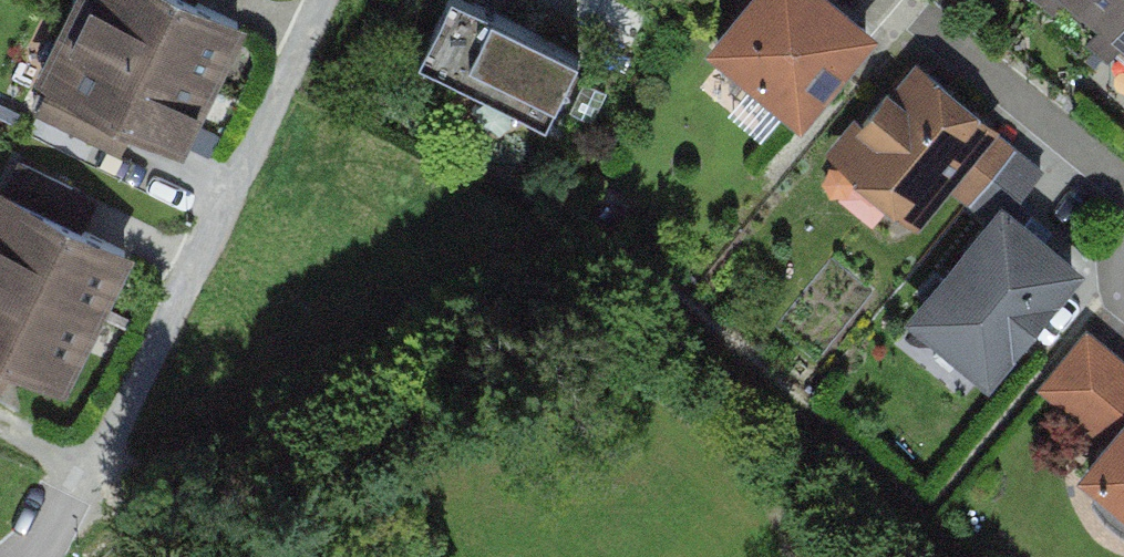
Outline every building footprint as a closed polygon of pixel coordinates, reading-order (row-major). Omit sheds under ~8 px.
[(246,38),(171,0),(88,0),(69,38),(209,110),(246,38)] [(587,67),(458,0),(455,0),(421,66),(552,134),(587,67)] [(881,18),(859,0),(733,0),(704,37),(802,116),(881,18)] [(1061,5),(1118,53),(1123,45),(1123,0),(1064,0),(1061,5)] [(173,181),(209,110),(69,38),(32,110),(173,181)] [(919,219),(1003,116),(907,40),(824,143),(919,219)] [(987,374),(1084,253),(998,184),(901,305),(987,374)] [(99,344),(134,274),(0,206),(0,294),(99,344)] [(64,413),(99,344),(0,294),(0,381),(64,413)] [(1089,320),(1038,381),(1095,428),(1123,392),(1123,349),(1089,320)] [(1080,461),(1123,497),(1123,406),(1080,461)]
